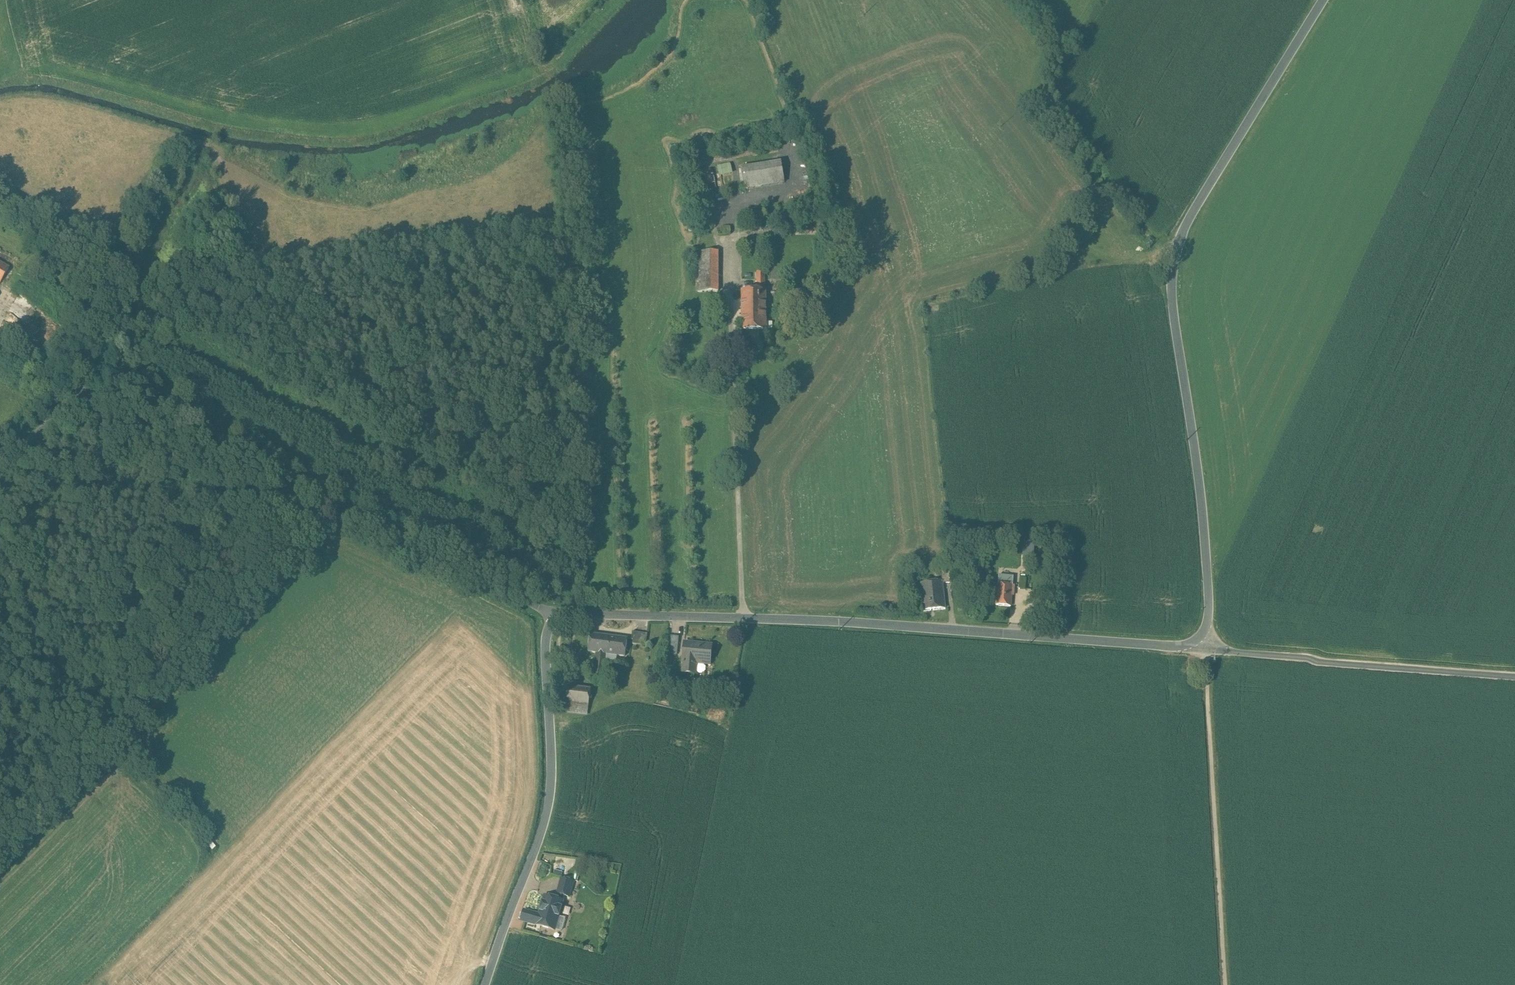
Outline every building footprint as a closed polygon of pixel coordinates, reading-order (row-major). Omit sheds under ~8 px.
[(744,189),(785,183),(782,161),(741,167),(744,189)] [(733,173),(731,162),(717,166),(720,176),(733,173)] [(703,174),(704,183),(715,182),(714,173),(703,174)] [(718,292),(718,252),(696,252),(697,292),(718,292)] [(9,266),(0,261),(0,282),(9,266)] [(758,291),(742,291),(742,332),(766,331),(766,304),(766,291),(758,291)] [(1035,560),(1035,542),(1024,542),(1024,560),(1035,560)] [(955,567),(946,568),(948,582),(956,581),(955,567)] [(942,580),(921,582),(924,609),(945,607),(942,580)] [(1014,585),(998,584),(996,603),(1010,604),(1011,591),(1013,592),(1014,585)] [(648,633),(634,630),(632,643),(646,645),(648,633)] [(609,635),(590,632),(588,650),(595,651),(592,677),(602,679),(605,652),(606,653),(609,635)] [(627,637),(609,635),(606,653),(625,655),(627,637)] [(679,636),(670,635),(668,652),(677,653),(679,636)] [(712,644),(684,641),(682,661),(683,661),(682,672),(696,673),(697,662),(710,664),(712,644)] [(666,680),(657,679),(656,687),(665,689),(666,680)] [(590,688),(567,684),(565,700),(589,703),(590,688)] [(573,881),(561,878),(557,892),(569,895),(573,881)] [(563,900),(544,895),(539,914),(524,909),(521,919),(554,929),(563,900)]
